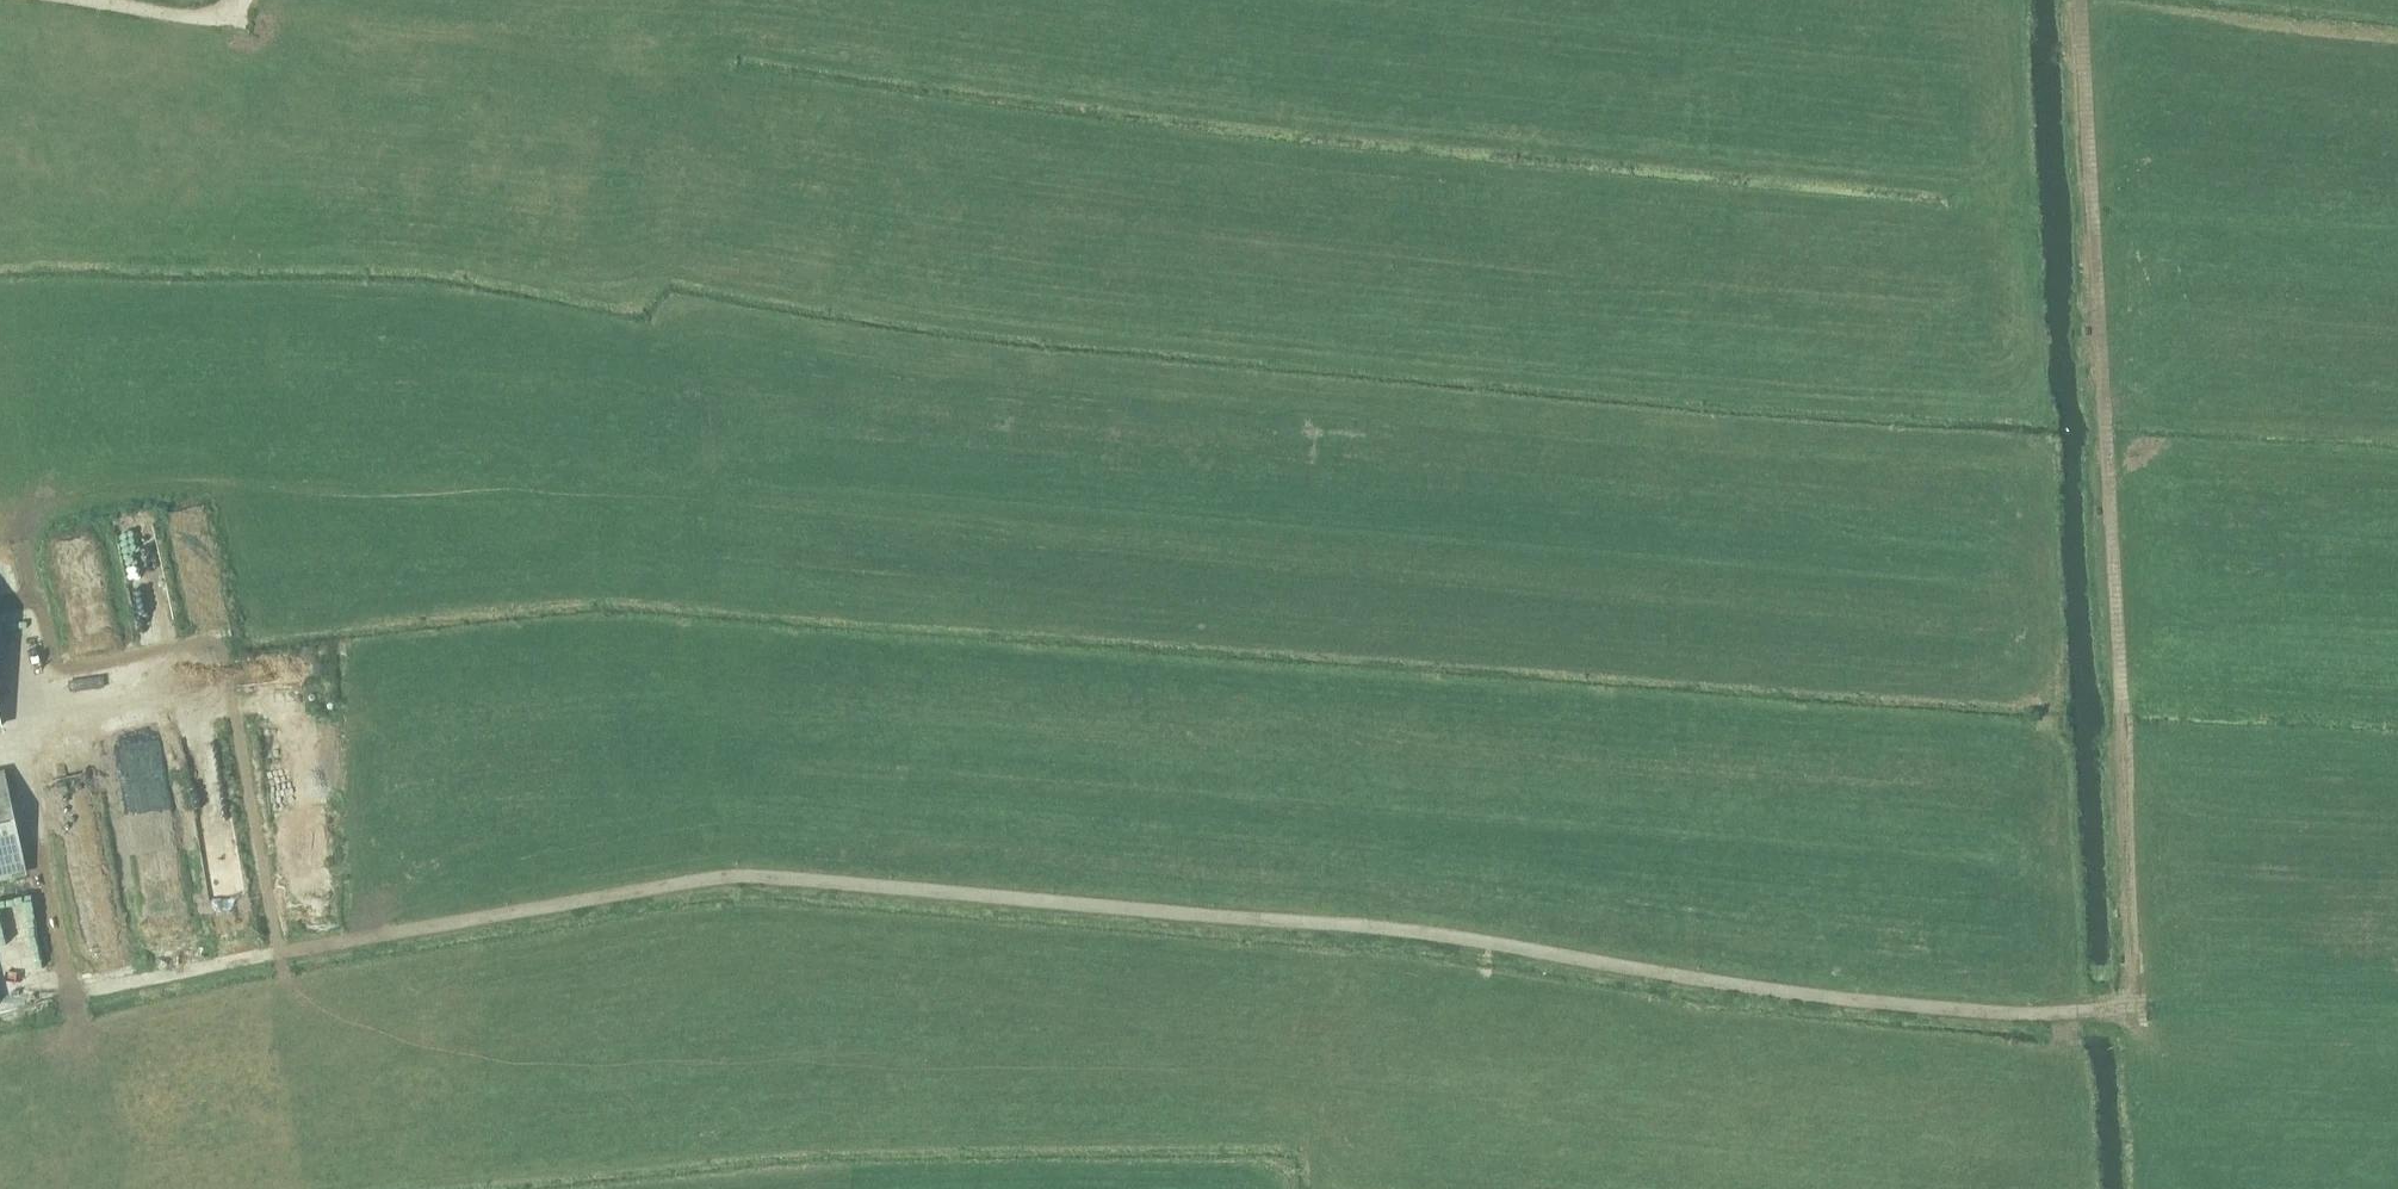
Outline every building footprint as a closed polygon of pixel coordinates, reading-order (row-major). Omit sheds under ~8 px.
[(27,872),(6,777),(0,778),(0,878),(27,872)]
